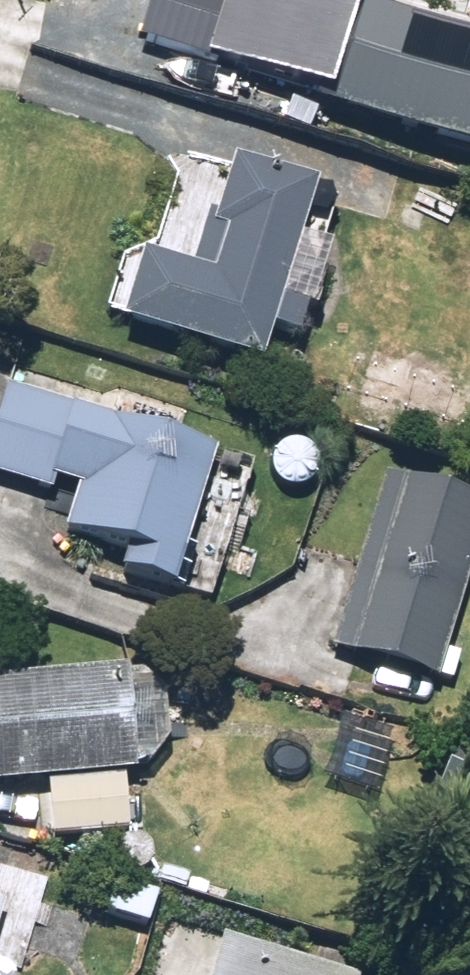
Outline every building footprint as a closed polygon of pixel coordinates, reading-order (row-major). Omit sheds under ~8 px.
[(469,159),(469,40),(358,3),(359,0),(236,0),(205,96),(309,129),(315,109),(469,159)] [(123,331),(263,376),(273,340),(298,348),(308,314),(284,308),(319,193),(235,168),(219,224),(209,221),(193,278),(143,264),(123,331)] [(8,395),(0,422),(0,477),(51,494),(54,485),(79,493),(64,540),(127,561),(121,578),(172,596),(215,460),(8,395)] [(335,654),(439,684),(440,678),(454,682),(460,659),(446,656),(469,576),(469,503),(440,495),(441,489),(411,479),(409,485),(386,479),(335,654)] [(0,687),(0,793),(138,781),(137,773),(149,771),(169,750),(163,681),(128,685),(128,676),(0,687)] [(55,843),(129,837),(125,786),(51,790),(55,843)] [(158,887),(186,895),(191,876),(164,868),(158,887)] [(107,918),(148,933),(158,900),(117,888),(107,918)] [(356,971),(218,930),(205,974),(355,974),(356,971)]
